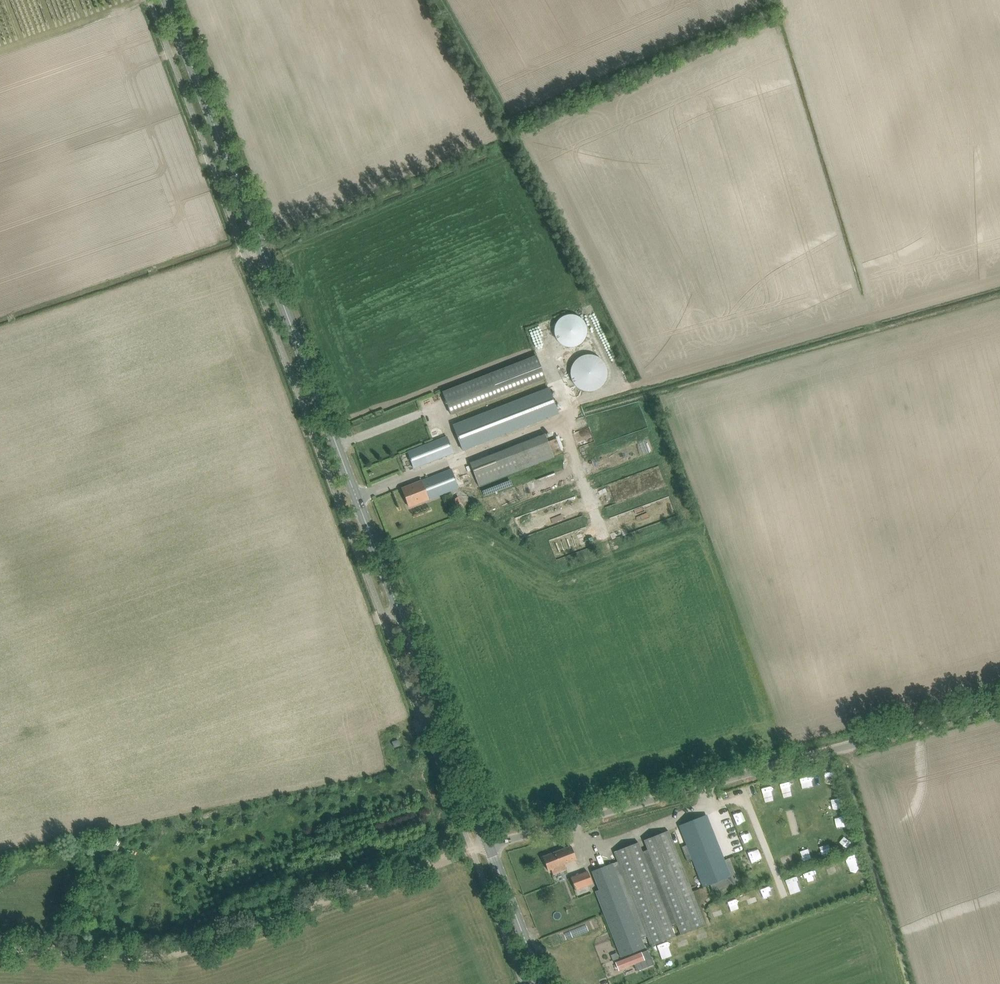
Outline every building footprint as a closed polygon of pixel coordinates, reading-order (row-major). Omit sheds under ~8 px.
[(560,318),(559,319),(558,320),(557,321),(557,322),(556,323),(556,324),(555,325),(555,326),(555,327),(554,328),(554,329),(554,330),(554,331),(554,332),(554,334),(555,335),(555,336),(555,337),(556,338),(556,339),(557,339),(557,340),(558,341),(559,342),(560,343),(561,344),(562,345),(563,345),(564,346),(565,346),(566,346),(567,347),(568,347),(569,347),(570,347),(572,347),(573,347),(574,347),(575,346),(576,346),(577,346),(578,345),(579,345),(580,344),(580,343),(581,343),(582,342),(583,341),(584,340),(584,339),(585,339),(585,338),(586,337),(586,336),(586,335),(587,334),(587,332),(587,331),(587,330),(587,329),(587,328),(586,327),(586,326),(586,325),(585,324),(585,323),(584,322),(584,321),(583,320),(582,320),(582,319),(581,318),(580,317),(579,317),(578,316),(577,316),(576,315),(575,315),(574,315),(573,315),(572,314),(571,314),(570,314),(569,314),(568,315),(567,315),(566,315),(565,315),(564,316),(563,316),(562,317),(561,317),(560,318)] [(570,370),(570,372),(570,373),(570,375),(570,376),(571,378),(571,379),(572,381),(573,382),(574,383),(575,384),(576,386),(577,387),(578,388),(580,388),(581,389),(582,390),(584,390),(585,390),(587,391),(589,391),(590,390),(592,390),(593,390),(595,389),(596,389),(597,388),(599,387),(600,386),(601,385),(602,384),(603,383),(604,382),(605,380),(605,379),(606,377),(606,376),(607,374),(607,373),(607,371),(607,370),(606,368),(606,367),(605,365),(605,364),(604,362),(603,361),(602,360),(601,359),(600,358),(598,357),(597,356),(596,355),(594,355),(593,354),(591,354),(590,354),(588,354),(587,354),(585,354),(584,354),(582,355),(581,356),(579,356),(578,357),(577,358),(575,359),(574,360),(573,361),(573,363),(572,364),(571,366),(571,367),(570,369),(570,370)] [(490,373),(442,391),(451,415),(499,396),(545,378),(536,355),(490,373)] [(549,388),(455,425),(464,448),(558,411),(549,388)] [(545,433),(470,462),(479,485),(553,456),(545,433)] [(447,437),(417,448),(408,452),(414,468),(453,453),(447,437)] [(451,469),(411,484),(402,488),(409,507),(458,488),(451,469)] [(598,511),(602,510),(598,500),(594,501),(598,511)] [(831,785),(835,775),(828,772),(824,781),(831,785)] [(800,778),(802,787),(812,785),(810,775),(800,778)] [(779,783),(782,792),(791,790),(789,780),(779,783)] [(760,794),(769,791),(767,782),(757,784),(760,794)] [(841,797),(831,799),(833,809),(843,807),(841,797)] [(703,887),(710,884),(713,892),(729,886),(726,878),(730,876),(707,815),(679,826),(686,845),(681,847),(687,861),(692,859),(703,887)] [(728,820),(730,828),(740,826),(738,817),(728,820)] [(705,924),(668,830),(644,840),(648,850),(642,852),(638,842),(614,852),(618,861),(592,871),(599,890),(595,891),(621,957),(646,948),(642,938),(647,936),(651,945),(675,936),(672,926),(677,924),(681,934),(705,924)] [(818,844),(820,853),(829,851),(826,842),(818,844)] [(551,869),(552,873),(553,874),(567,869),(565,864),(576,859),(572,845),(543,857),(548,870),(551,869)] [(809,849),(799,852),(801,861),(811,858),(809,849)] [(845,856),(849,871),(860,868),(856,853),(845,856)] [(833,862),(825,865),(828,874),(837,871),(833,862)] [(571,878),(575,891),(592,885),(588,872),(571,878)] [(785,891),(796,886),(792,877),(781,881),(785,891)] [(151,894),(149,880),(138,881),(140,895),(151,894)] [(619,970),(623,968),(634,964),(637,971),(653,965),(650,958),(647,950),(620,960),(616,962),(619,970)]
